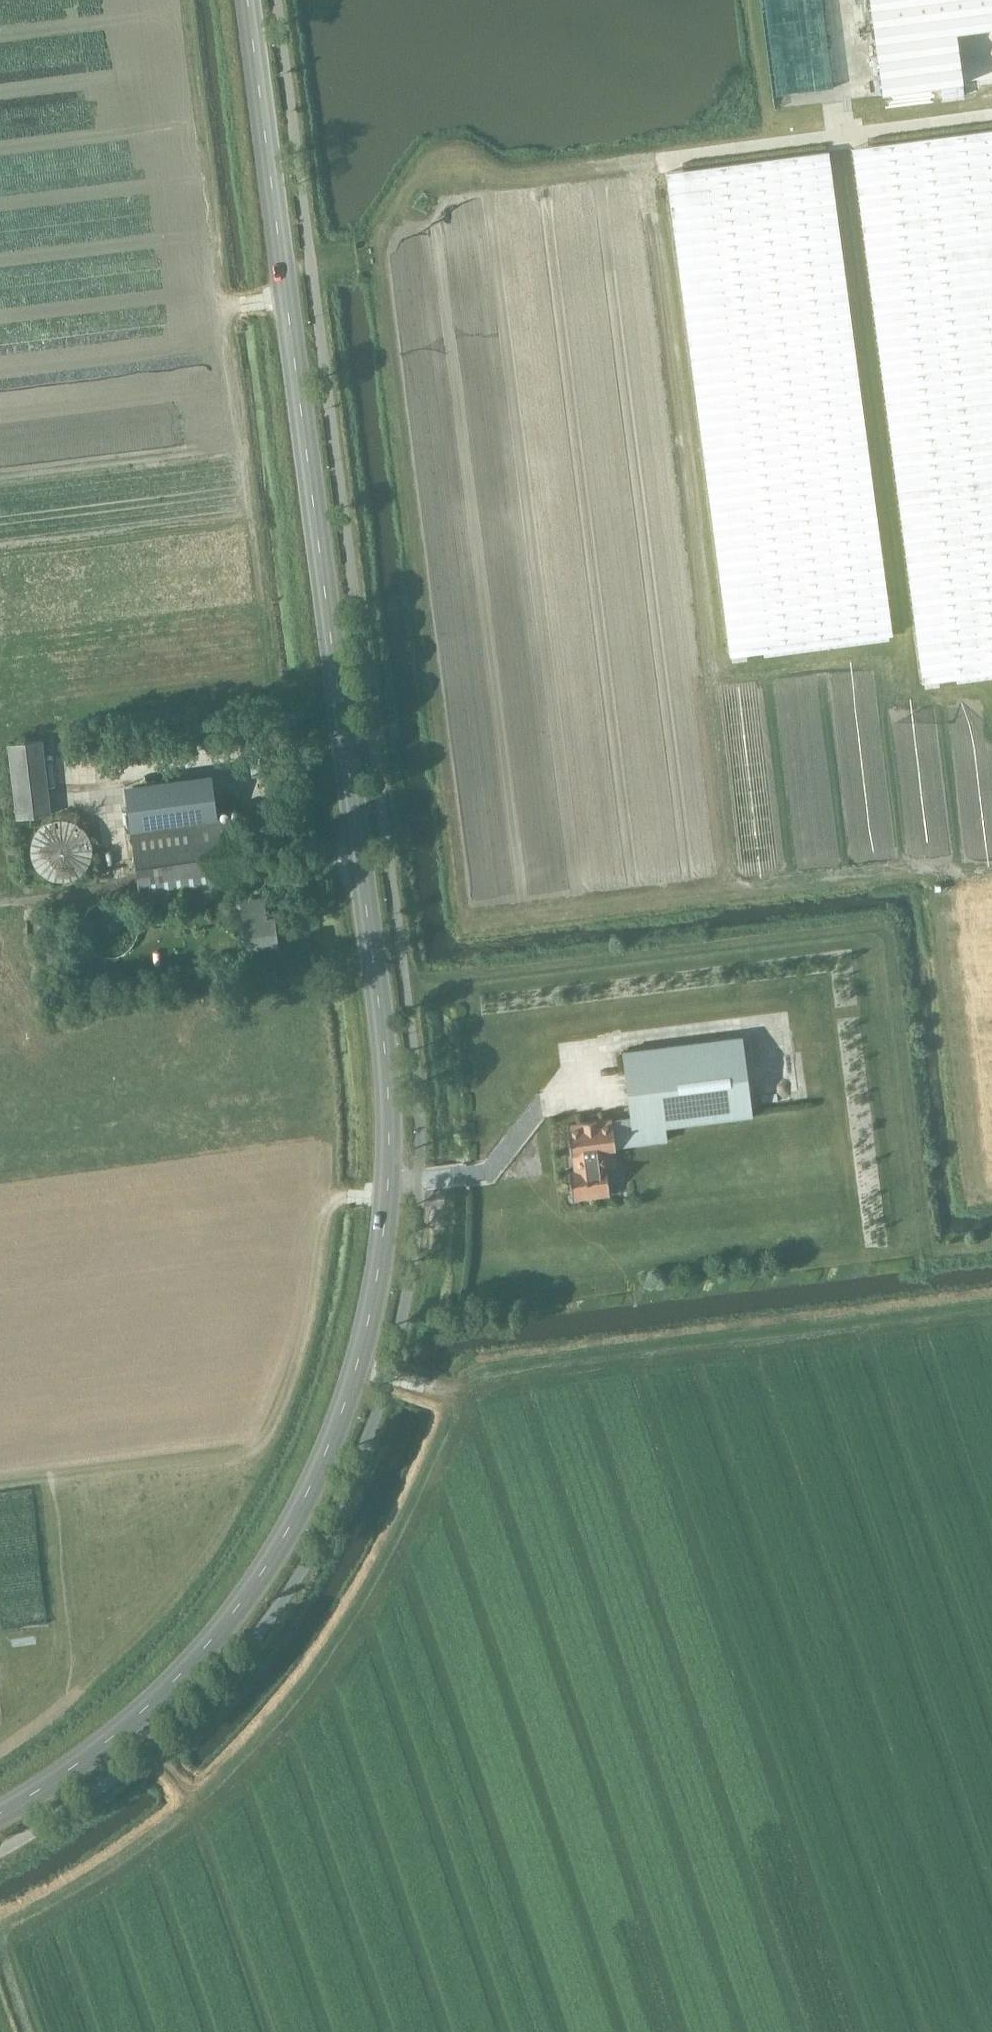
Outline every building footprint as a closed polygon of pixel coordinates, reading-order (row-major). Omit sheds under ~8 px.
[(882,95),(962,84),(955,33),(991,28),(991,0),(869,0),(882,95)] [(852,149),(922,682),(991,673),(991,130),(852,149)] [(890,635),(826,152),(666,173),(730,656),(890,635)] [(16,818),(50,814),(41,740),(7,744),(16,818)] [(208,798),(127,809),(140,909),(225,897),(224,888),(248,885),(239,816),(211,820),(208,798)] [(31,841),(30,850),(31,860),(35,868),(42,875),(51,880),(61,881),(70,880),(79,875),(86,868),(90,860),(92,850),(90,841),(86,832),(79,825),(70,821),(61,819),(51,821),(42,825),(35,832),(31,841)] [(247,948),(277,943),(273,917),(265,918),(262,899),(241,902),(247,948)] [(633,1130),(751,1115),(751,1111),(742,1037),(624,1051),(623,1051),(630,1111),(633,1130)] [(578,1153),(580,1171),(569,1172),(568,1172),(571,1200),(572,1200),(572,1199),(608,1195),(609,1195),(605,1167),(615,1166),(613,1149),(614,1149),(614,1150),(615,1150),(613,1132),(611,1118),(610,1118),(610,1119),(596,1121),(596,1120),(581,1122),(581,1123),(567,1124),(566,1124),(570,1155),(571,1155),(571,1154),(578,1153)]
